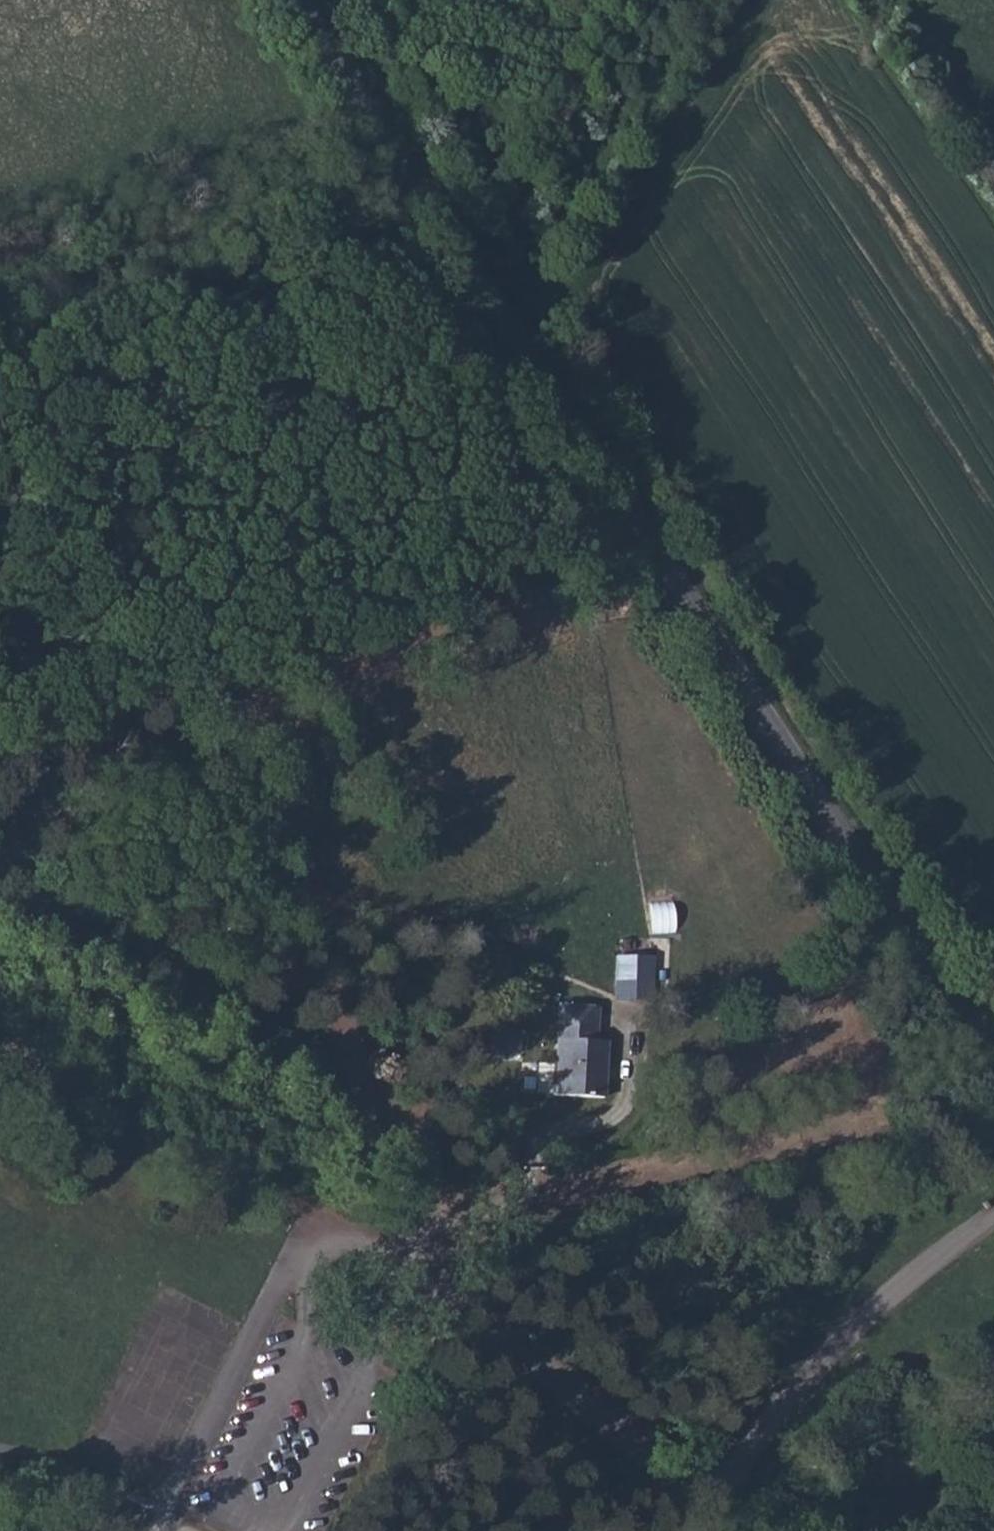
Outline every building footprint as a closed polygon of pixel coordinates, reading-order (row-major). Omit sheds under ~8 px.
[(645,990),(607,985),(599,1042),(578,1040),(574,1071),(642,1080),(648,1026),(641,1025),(645,990)] [(537,1087),(551,1088),(551,1064),(537,1064),(537,1087)]
